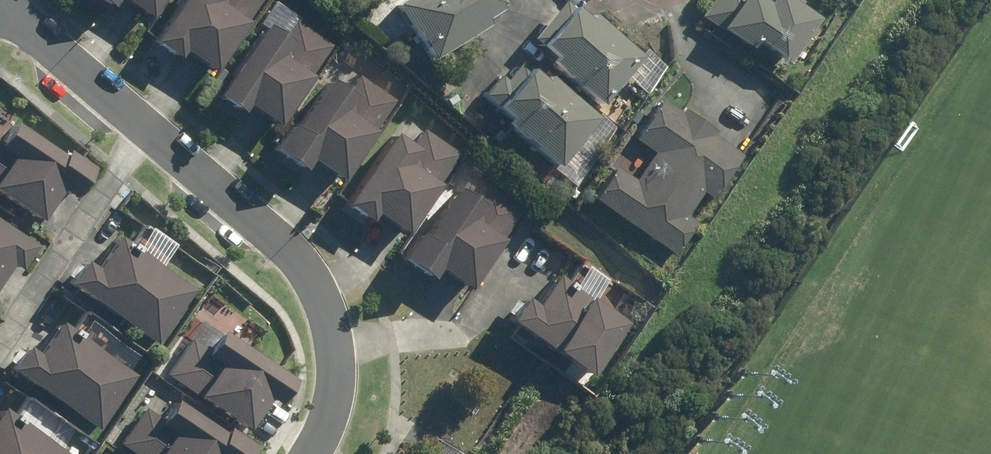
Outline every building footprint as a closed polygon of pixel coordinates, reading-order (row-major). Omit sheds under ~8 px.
[(137,19),(150,0),(107,0),(137,19)] [(204,87),(258,4),(252,0),(179,0),(146,50),(204,87)] [(389,14),(414,60),(502,10),(496,0),(414,0),(389,14)] [(520,47),(587,109),(632,62),(566,0),(564,0),(520,47)] [(698,16),(783,72),(818,21),(786,0),(709,0),(698,16)] [(206,102),(264,139),(318,56),(260,19),(206,102)] [(516,66),(479,112),(545,165),(582,119),(516,66)] [(272,155),(330,193),(384,110),(326,73),(272,155)] [(0,104),(0,182),(52,215),(89,159),(1,103),(0,104)] [(672,258),(732,158),(650,109),(590,209),(672,258)] [(338,203),(396,241),(450,158),(392,121),(338,203)] [(400,262),(458,299),(512,216),(454,179),(400,262)] [(31,233),(0,213),(0,280),(31,233)] [(116,226),(80,282),(167,338),(204,282),(116,226)] [(539,277),(505,327),(579,377),(613,327),(539,277)] [(49,310),(13,367),(100,423),(137,367),(49,310)] [(216,320),(180,377),(267,433),(300,380),(216,320)] [(129,444),(144,453),(247,453),(253,444),(165,388),(129,444)] [(85,453),(0,398),(0,453),(84,453),(85,453)]
